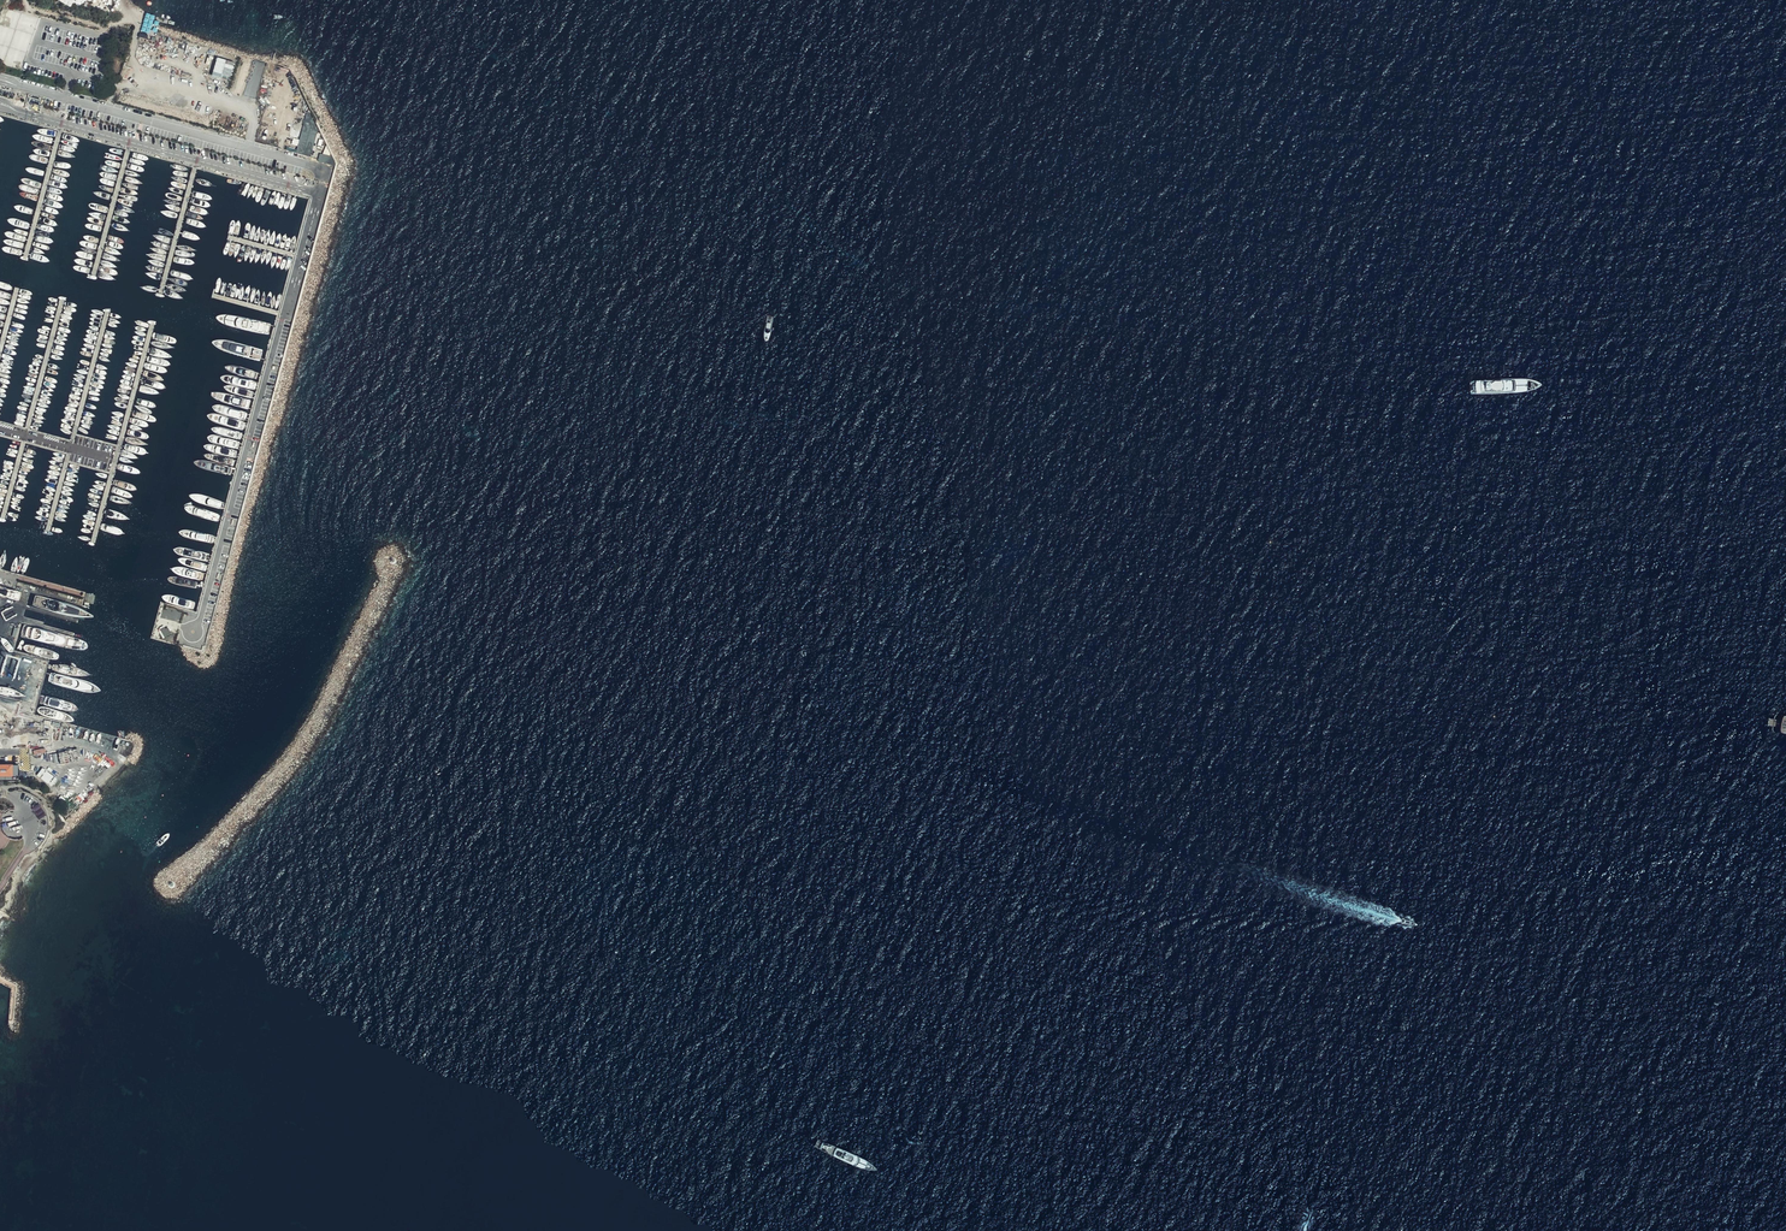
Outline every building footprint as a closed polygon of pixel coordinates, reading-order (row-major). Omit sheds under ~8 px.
[(230,79),(235,62),(217,57),(212,75),(230,79)] [(296,152),(311,156),(319,128),(310,110),(308,110),(296,152)] [(319,161),(335,166),(336,164),(333,157),(331,152),(330,156),(324,154),(321,153),(319,161)] [(79,616),(82,608),(31,595),(29,603),(79,616)] [(168,627),(162,630),(166,637),(172,634),(168,627)] [(15,710),(20,697),(13,695),(8,707),(15,710)] [(2,756),(3,764),(17,763),(17,755),(2,756)] [(18,779),(18,772),(18,764),(0,764),(0,779),(18,779)] [(37,776),(53,786),(58,778),(42,768),(37,776)]
